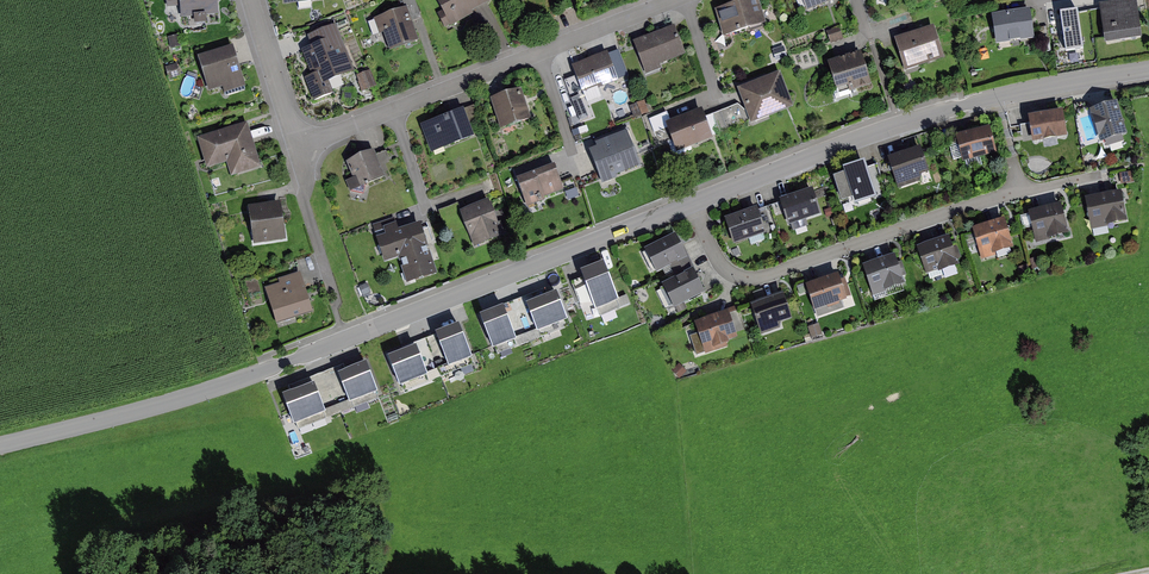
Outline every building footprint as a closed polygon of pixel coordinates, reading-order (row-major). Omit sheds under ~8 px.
[(219,15),(217,0),(166,0),(167,9),(180,8),(181,19),(219,15)] [(413,21),(422,18),(416,0),(406,0),(413,21)] [(443,14),(439,16),(446,29),(489,8),(485,0),(436,0),(443,14)] [(561,12),(571,9),(569,0),(557,0),(561,12)] [(715,13),(723,39),(766,25),(758,0),(755,0),(715,13)] [(806,11),(835,0),(802,0),(806,11)] [(1099,8),(1104,46),(1142,41),(1136,2),(1099,8)] [(407,8),(374,19),(379,35),(383,33),(390,51),(402,47),(406,45),(410,44),(418,41),(407,8)] [(992,17),(996,47),(1035,42),(1030,12),(992,17)] [(336,25),(307,36),(311,47),(302,50),(312,75),(305,78),(306,80),(313,99),(314,101),(334,93),(329,82),(355,72),(336,25)] [(934,26),(895,39),(905,71),(944,58),(934,26)] [(661,70),(660,66),(685,56),(674,28),(633,45),(645,76),(661,70)] [(840,29),(829,34),(833,43),(844,38),(840,29)] [(168,39),(171,50),(181,48),(178,36),(168,39)] [(233,46),(198,57),(209,92),(223,88),(224,93),(246,87),(233,46)] [(862,53),(828,63),(836,91),(848,87),(849,92),(871,85),(862,53)] [(607,55),(571,69),(582,95),(598,88),(598,90),(618,82),(607,55)] [(165,69),(169,81),(180,77),(176,65),(165,69)] [(738,92),(751,125),(793,108),(780,75),(738,92)] [(490,102),(501,131),(531,121),(521,91),(490,102)] [(1094,109),(1090,111),(1100,143),(1101,143),(1112,140),(1115,139),(1126,135),(1127,135),(1117,102),(1116,103),(1105,106),(1101,107),(1094,109)] [(443,117),(420,125),(431,154),(461,142),(463,141),(474,137),(463,109),(452,113),(450,114),(448,115),(443,117)] [(677,154),(713,140),(701,111),(665,126),(677,154)] [(1063,111),(1028,117),(1033,143),(1068,137),(1063,111)] [(247,125),(197,142),(206,171),(226,164),(231,178),(261,169),(247,125)] [(990,127),(956,137),(963,163),(969,161),(974,160),(986,156),(989,156),(995,154),(997,153),(990,127)] [(597,148),(589,152),(602,184),(604,184),(612,180),(617,179),(616,176),(625,172),(639,167),(640,166),(627,131),(595,144),(597,148)] [(888,162),(899,190),(920,182),(921,177),(929,174),(927,168),(920,150),(888,162)] [(374,153),(346,165),(352,180),(346,183),(350,193),(385,179),(374,153)] [(856,209),(877,202),(865,166),(843,174),(844,178),(833,182),(841,205),(853,201),(856,209)] [(562,192),(554,169),(517,182),(526,208),(545,202),(544,199),(562,192)] [(808,227),(806,222),(821,216),(812,192),(780,203),(788,228),(790,227),(792,233),(808,227)] [(1121,192),(1085,200),(1092,230),(1128,222),(1121,192)] [(281,199),(248,203),(254,243),(286,238),(281,199)] [(502,238),(488,203),(460,214),(474,249),(502,238)] [(1061,204),(1028,213),(1036,243),(1069,234),(1061,204)] [(725,221),(733,247),(766,236),(757,210),(725,221)] [(1005,219),(972,230),(981,259),(1014,249),(1005,219)] [(384,265),(398,260),(407,286),(437,277),(420,226),(398,234),(396,226),(384,230),(386,238),(376,241),(384,265)] [(948,236),(916,248),(926,275),(958,263),(948,236)] [(644,252),(656,277),(687,261),(675,237),(644,252)] [(895,255),(862,266),(872,296),(905,285),(895,255)] [(629,305),(626,298),(618,302),(604,267),(580,276),(582,279),(571,283),(587,322),(629,305)] [(279,281),(265,286),(276,321),(313,309),(300,270),(278,277),(279,281)] [(674,311),(705,296),(693,273),(663,288),(674,311)] [(838,274),(805,286),(815,312),(847,300),(838,274)] [(501,307),(502,309),(482,317),(494,347),(536,330),(537,333),(567,321),(561,305),(556,293),(548,296),(545,289),(501,307)] [(783,293),(750,305),(761,335),(780,329),(779,328),(778,324),(784,322),(792,319),(783,293)] [(729,312),(695,324),(700,338),(703,346),(705,355),(729,347),(727,342),(738,338),(736,334),(733,326),(729,312)] [(470,356),(457,326),(402,348),(403,352),(388,358),(393,371),(399,387),(427,376),(426,374),(470,356)] [(346,371),(338,374),(343,387),(348,402),(349,404),(378,393),(371,376),(366,363),(346,371)] [(344,364),(326,371),(340,405),(348,402),(343,387),(338,374),(346,371),(344,364)] [(325,411),(340,405),(326,371),(288,386),(291,393),(314,384),(319,396),(325,411)] [(291,393),(282,396),(287,409),(294,426),(326,414),(325,411),(319,396),(314,384),(291,393)]
